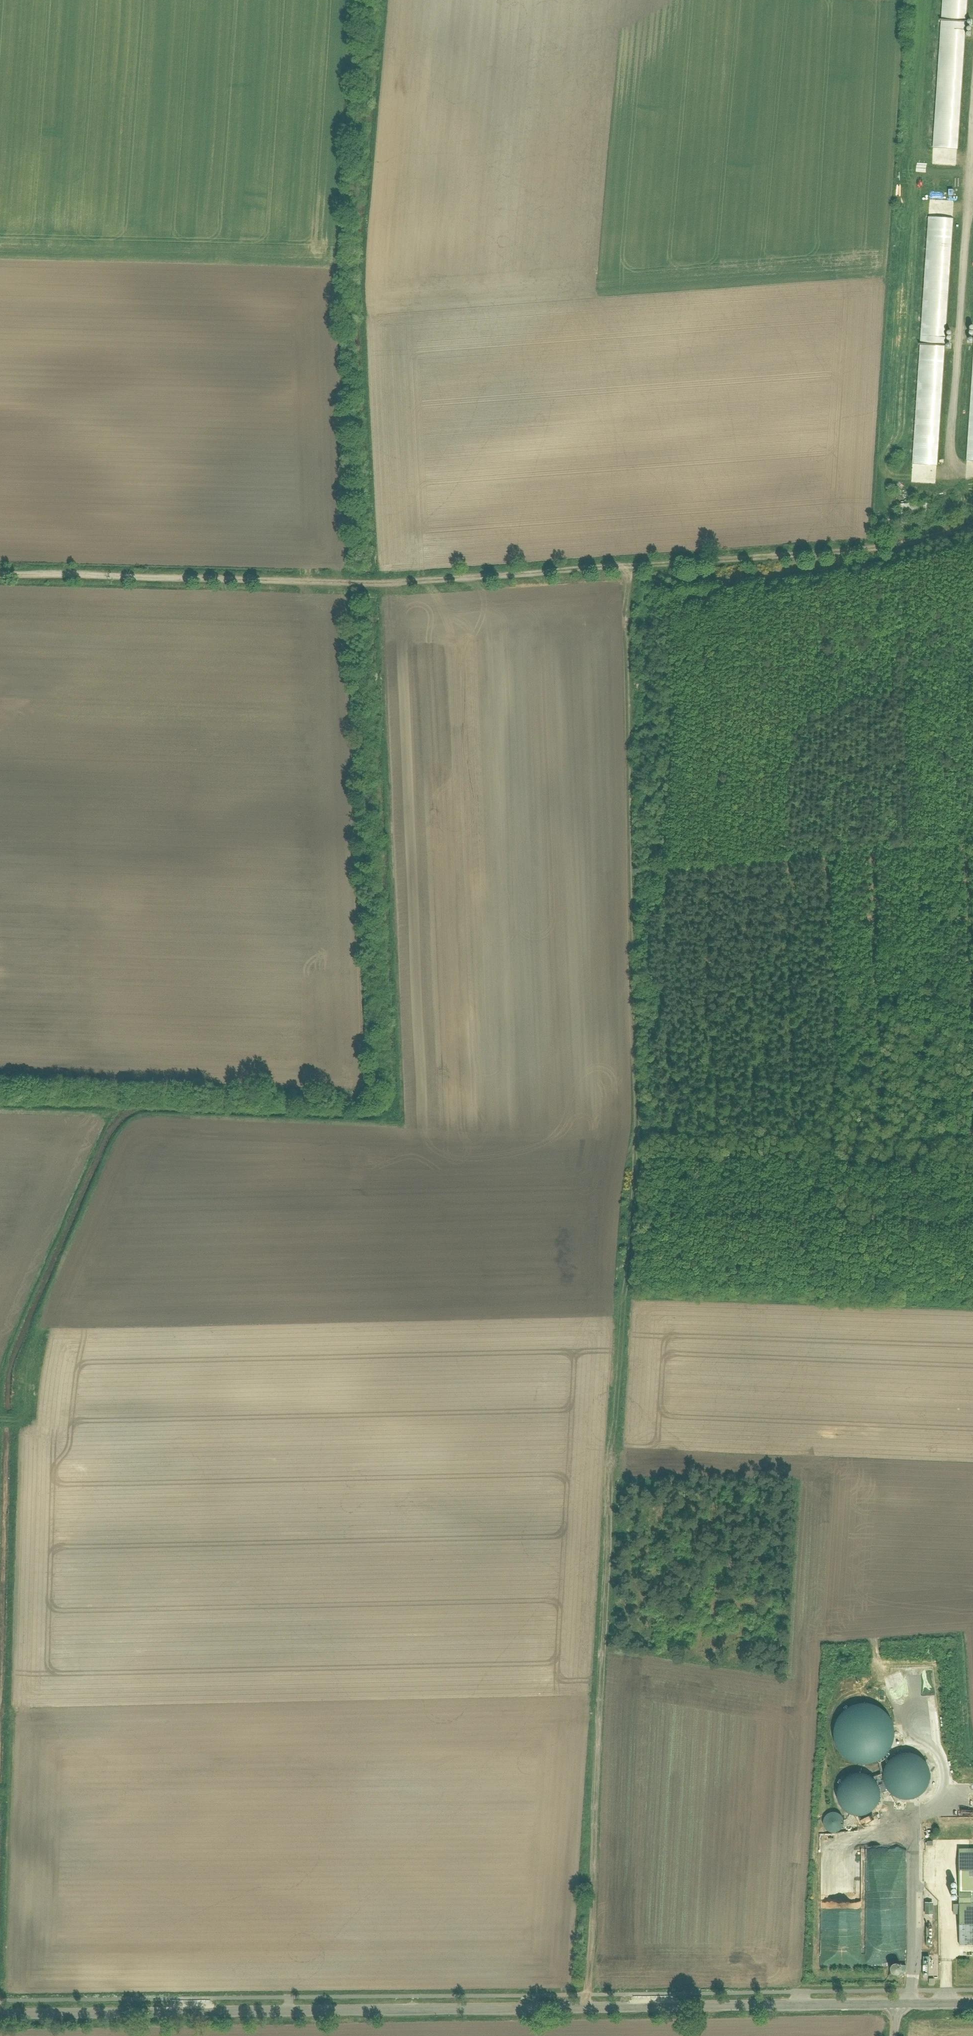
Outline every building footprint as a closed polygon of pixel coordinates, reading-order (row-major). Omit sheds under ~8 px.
[(945,17),(956,17),(956,14),(963,15),(963,0),(946,0),(945,17)] [(943,20),(936,147),(961,149),(968,22),(943,20)] [(929,216),(924,342),(942,342),(942,336),(950,336),(954,217),(929,216)] [(921,344),(916,464),(941,465),(946,345),(921,344)] [(901,504),(902,512),(924,511),(924,503),(901,504)] [(894,1738),(894,1727),(891,1718),(884,1710),(875,1704),(865,1702),(855,1703),(846,1708),(838,1716),(834,1725),(833,1735),(836,1745),(841,1754),(849,1760),(858,1763),(868,1763),(877,1761),(885,1755),(891,1747),(894,1738)] [(931,1780),(931,1772),(929,1764),(923,1757),(917,1753),(909,1751),(900,1752),(893,1756),(887,1762),(884,1769),(883,1777),(885,1785),(889,1792),(895,1796),(902,1799),(910,1799),(917,1797),(924,1793),(928,1787),(931,1780)] [(879,1797),(879,1789),(877,1782),(872,1777),(866,1773),(859,1771),(851,1772),(845,1775),(839,1780),(836,1787),(835,1794),(837,1801),(841,1807),(846,1812),(853,1814),(860,1815),(866,1813),(872,1809),(877,1804),(879,1797)] [(843,1824),(843,1820),(842,1817),(840,1814),(837,1812),(834,1811),(830,1812),(827,1813),(825,1816),(823,1819),(823,1822),(824,1826),(825,1828),(828,1831),(831,1832),(834,1832),(837,1831),(840,1829),(842,1827),(843,1824)] [(964,1871),(972,1871),(972,1849),(963,1849),(964,1871)] [(927,1912),(935,1913),(936,1903),(929,1902),(927,1912)]
